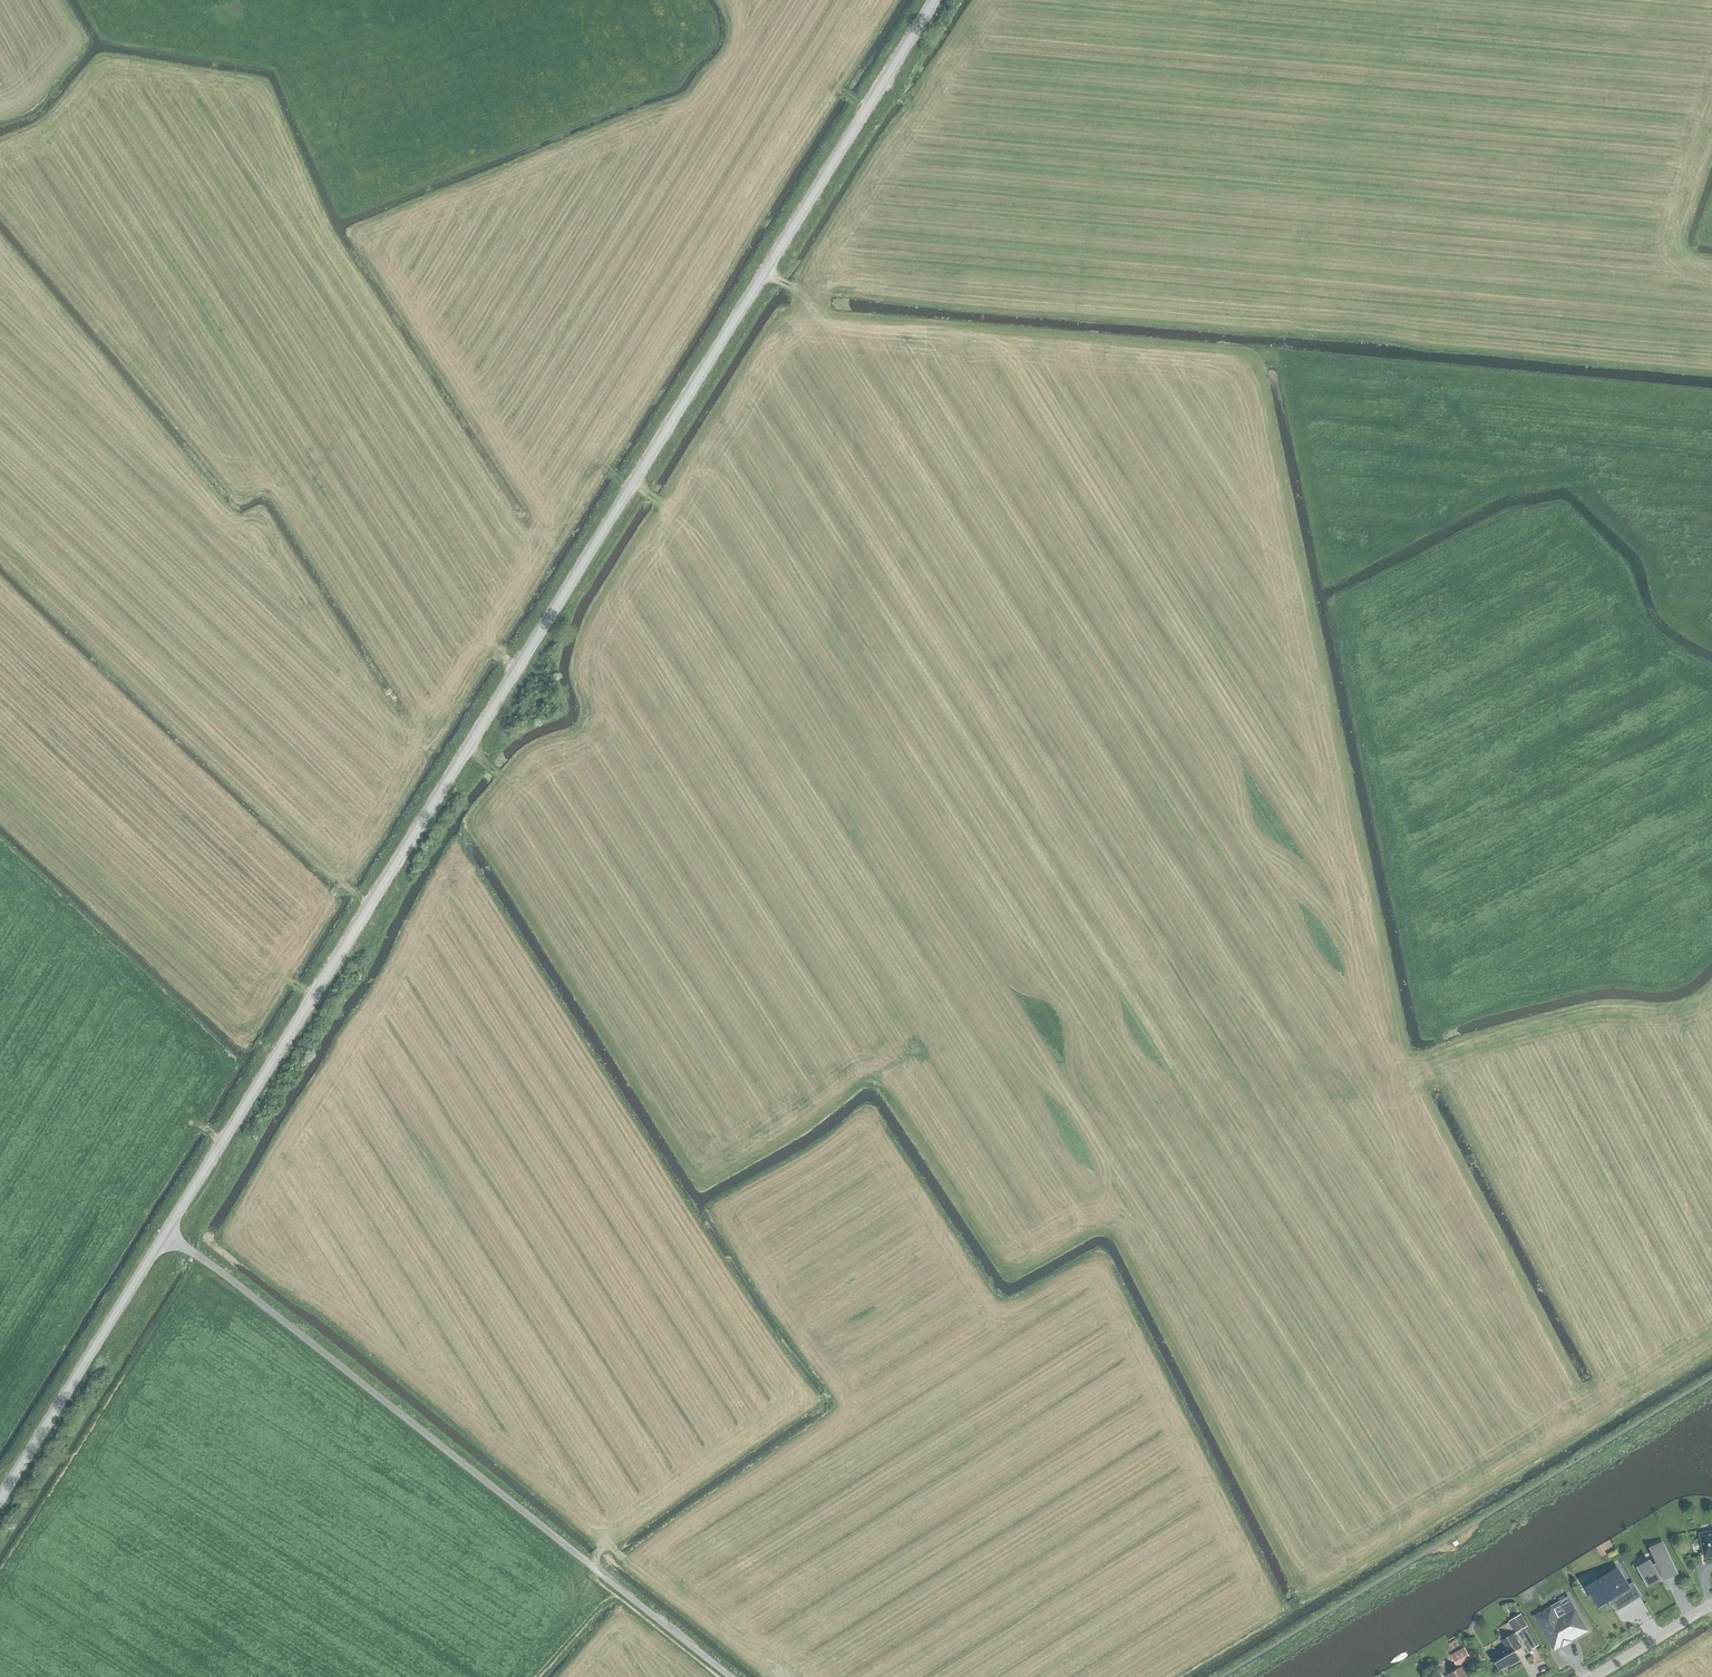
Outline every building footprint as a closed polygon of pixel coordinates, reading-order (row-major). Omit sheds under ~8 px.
[(1700,1534),(1705,1557),(1711,1556),(1711,1532),(1700,1534)] [(1677,1574),(1663,1544),(1651,1549),(1657,1562),(1651,1565),(1651,1564),(1640,1570),(1649,1586),(1660,1580),(1658,1578),(1663,1575),(1665,1579),(1677,1574)] [(1628,1588),(1616,1569),(1608,1574),(1606,1571),(1597,1577),(1598,1580),(1588,1587),(1599,1606),(1610,1599),(1614,1606),(1624,1600),(1619,1593),(1628,1588)] [(1623,1622),(1650,1611),(1643,1594),(1617,1606),(1623,1622)] [(1587,1630),(1575,1609),(1568,1597),(1544,1611),(1544,1610),(1542,1612),(1535,1616),(1554,1649),(1587,1630)] [(1521,1630),(1528,1626),(1521,1614),(1509,1621),(1516,1633),(1521,1630)] [(1539,1644),(1528,1626),(1521,1630),(1532,1648),(1539,1644)] [(1513,1664),(1520,1659),(1515,1651),(1522,1647),(1514,1633),(1502,1640),(1506,1646),(1491,1655),(1499,1670),(1512,1662),(1513,1664)] [(1457,1667),(1471,1659),(1464,1647),(1450,1655),(1457,1667)] [(1462,1667),(1448,1675),(1450,1676),(1468,1676),(1462,1667)]
